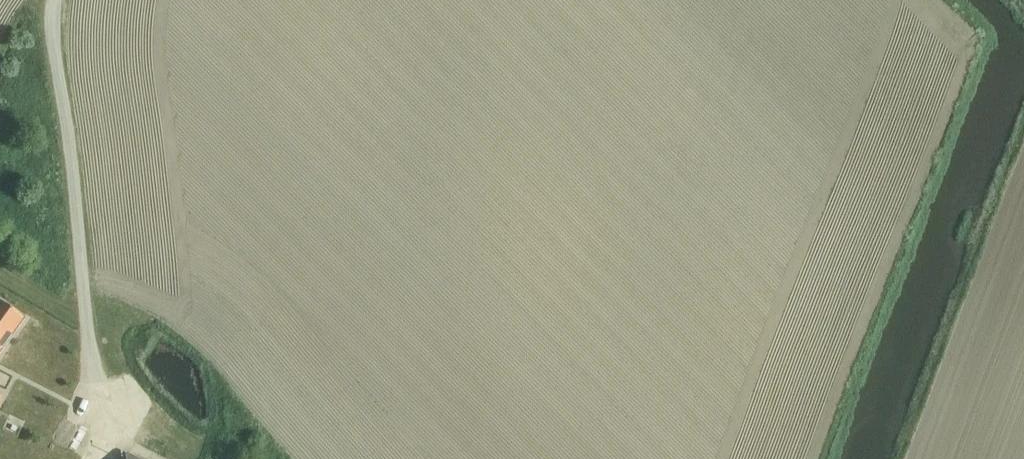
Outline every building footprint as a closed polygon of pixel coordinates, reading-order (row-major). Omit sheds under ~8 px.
[(24,321),(0,304),(0,355),(24,321)] [(78,425),(67,420),(55,443),(66,448),(78,425)]
